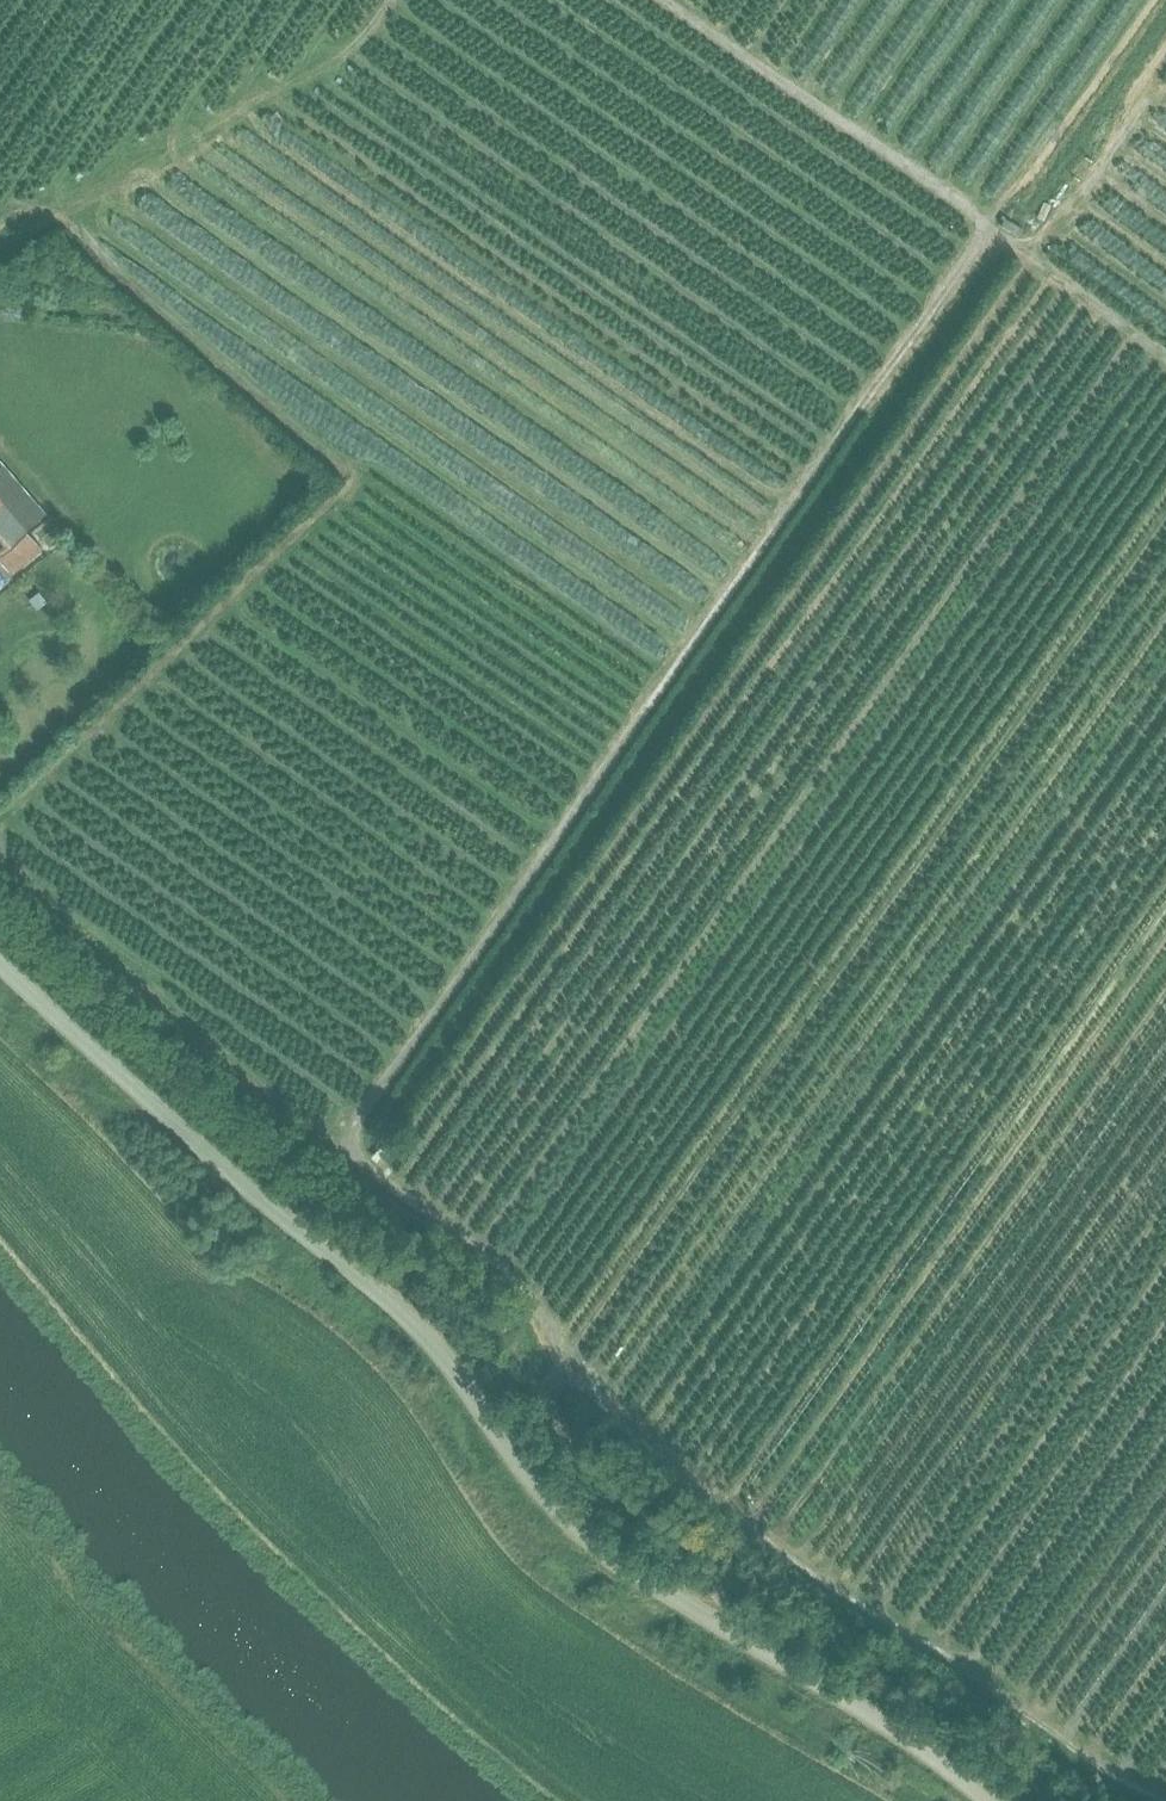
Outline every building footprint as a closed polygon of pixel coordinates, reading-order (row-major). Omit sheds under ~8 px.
[(15,577),(43,552),(0,503),(0,559),(15,577)] [(33,598),(43,603),(49,594),(39,588),(33,598)]
